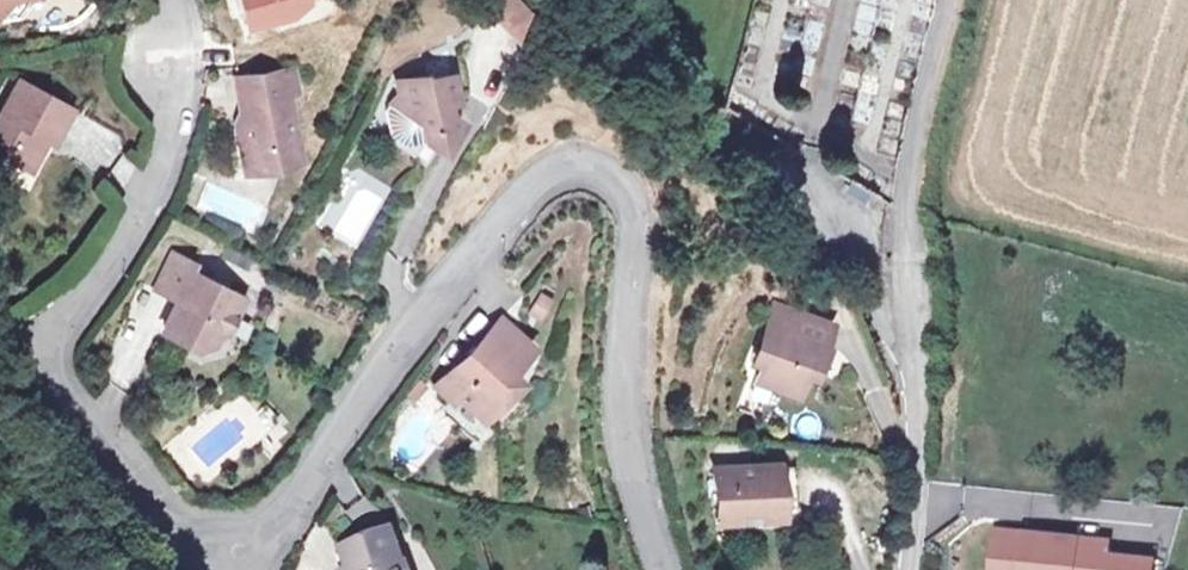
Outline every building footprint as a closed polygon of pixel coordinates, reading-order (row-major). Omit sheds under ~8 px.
[(20,9),(26,0),(0,0),(0,14),(20,9)] [(271,161),(286,158),(280,135),(291,126),(280,86),(292,83),(287,60),(227,74),(235,106),(229,122),(238,174),(272,167),(271,161)] [(386,92),(390,103),(402,109),(404,131),(420,144),(442,116),(430,108),(428,100),(437,98),(431,68),(407,74),(405,67),(374,74),(378,87),(386,92)] [(386,92),(378,87),(370,103),(386,112),(390,103),(386,92)] [(8,196),(26,165),(34,170),(55,133),(0,102),(0,191),(8,196)] [(88,126),(89,167),(111,166),(111,125),(88,126)] [(280,135),(286,158),(298,155),(291,126),(280,135)] [(803,227),(787,228),(788,243),(805,243),(803,227)] [(183,281),(161,270),(141,308),(164,320),(152,342),(189,361),(201,361),(206,351),(211,354),(221,335),(213,331),(224,310),(180,287),(183,281)] [(773,331),(759,368),(754,383),(795,399),(803,375),(809,359),(818,362),(831,325),(771,303),(762,327),(773,331)] [(213,331),(221,335),(232,313),(224,310),(213,331)] [(528,343),(491,315),(433,390),(451,407),(458,399),(482,422),(517,382),(507,372),(528,343)] [(748,363),(759,368),(773,331),(762,327),(748,363)] [(809,359),(803,375),(811,378),(818,362),(809,359)] [(416,382),(402,401),(409,406),(423,387),(416,382)] [(719,523),(739,521),(739,512),(766,508),(767,518),(788,515),(782,467),(758,470),(757,462),(736,464),(737,473),(713,476),(719,523)] [(739,512),(739,521),(767,518),(766,508),(739,512)] [(1003,538),(1000,569),(1142,569),(1142,568),(1116,565),(1117,552),(1003,538)] [(328,569),(329,569),(384,569),(377,551),(328,569)]
